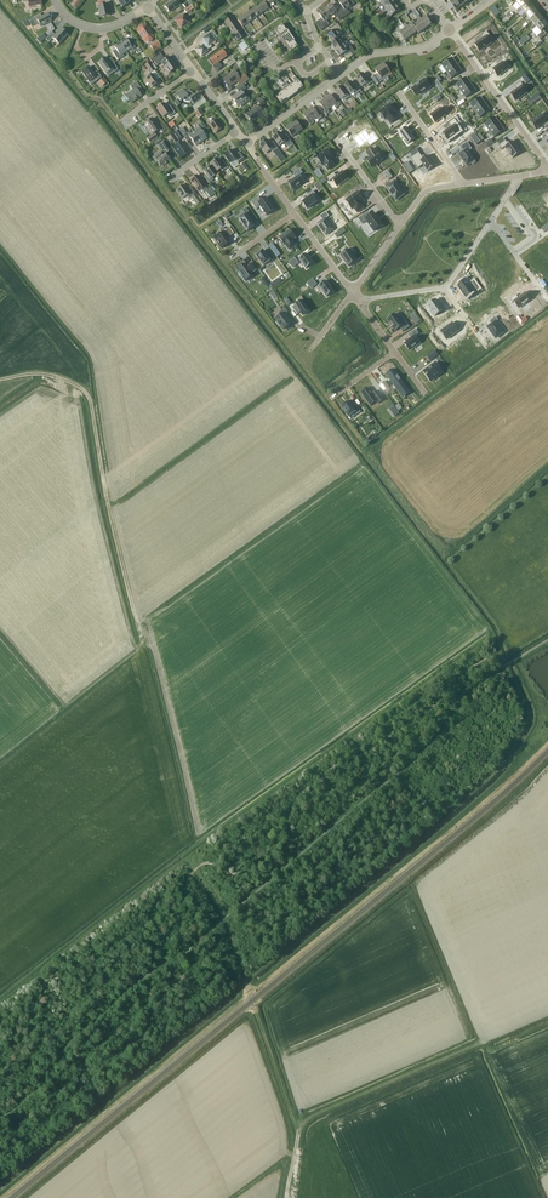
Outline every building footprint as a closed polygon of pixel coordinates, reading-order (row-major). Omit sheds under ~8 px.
[(177,0),(172,0),(164,6),(169,13),(180,5),(177,0)] [(345,17),(350,13),(347,9),(355,3),(353,0),(342,0),(339,2),(343,7),(339,9),(345,17)] [(388,0),(379,0),(381,2),(374,7),(376,9),(383,5),(382,4),(388,0)] [(396,3),(394,0),(388,0),(382,4),(383,5),(385,8),(382,11),(384,13),(387,11),(386,10),(396,3)] [(456,0),(452,0),(453,1),(450,3),(449,2),(446,4),(451,10),(453,8),(456,12),(458,10),(457,10),(461,7),(456,0)] [(522,10),(521,9),(529,3),(527,0),(520,0),(516,3),(520,8),(516,11),(518,13),(522,10)] [(256,6),(261,13),(268,8),(262,1),(256,6)] [(400,9),(396,3),(386,10),(387,11),(390,14),(386,17),(388,19),(391,17),(391,16),(400,9)] [(526,15),(534,8),(529,3),(521,9),(522,10),(525,13),(521,17),(523,19),(527,15),(526,15)] [(107,4),(97,6),(100,17),(110,15),(107,4)] [(345,17),(339,9),(336,12),(331,4),(325,9),(331,18),(335,14),(340,20),(345,17)] [(193,9),(191,5),(184,10),(186,14),(193,9)] [(250,10),(255,17),(261,13),(256,6),(250,10)] [(495,16),(500,13),(495,6),(490,9),(495,16)] [(526,15),(527,15),(530,19),(526,23),(528,25),(532,21),(531,20),(538,14),(534,8),(526,15)] [(331,18),(325,9),(318,14),(322,19),(319,21),(324,28),(329,25),(326,21),(331,18)] [(243,15),(249,22),(255,17),(250,10),(243,15)] [(39,14),(32,17),(28,19),(31,26),(38,22),(40,26),(51,21),(47,13),(40,17),(39,14)] [(189,23),(183,14),(175,20),(181,29),(189,23)] [(536,26),(543,20),(538,14),(531,20),(532,21),(535,25),(531,28),(532,30),(536,27),(536,26)] [(249,22),(243,15),(237,20),(242,27),(249,22)] [(419,21),(425,29),(432,24),(426,17),(422,20),(419,16),(417,18),(419,21)] [(228,28),(235,23),(231,17),(224,22),(228,28)] [(419,21),(416,24),(414,20),(411,22),(412,24),(418,31),(417,31),(419,34),(425,29),(419,21)] [(543,20),(536,26),(536,27),(532,30),(535,34),(537,36),(540,39),(544,36),(546,34),(543,30),(547,26),(543,20)] [(233,35),(240,30),(235,23),(228,28),(233,35)] [(412,36),(417,31),(418,31),(412,24),(408,27),(405,23),(403,25),(406,28),(412,36)] [(278,36),(286,30),(286,28),(284,24),(271,33),(272,36),(276,33),(278,36)] [(327,36),(332,42),(343,35),(343,34),(340,30),(341,29),(338,24),(330,29),(333,32),(327,36)] [(412,36),(406,28),(403,25),(403,24),(399,27),(396,29),(402,36),(405,41),(411,36),(412,36)] [(153,35),(150,31),(148,30),(145,25),(142,25),(138,27),(138,32),(144,41),(149,42),(152,39),(153,35)] [(202,30),(204,33),(211,28),(209,25),(202,30)] [(55,35),(52,32),(45,39),(49,42),(52,38),(59,44),(68,34),(61,28),(55,35)] [(240,30),(233,35),(231,36),(235,41),(236,40),(237,41),(244,36),(240,30)] [(286,30),(278,36),(277,36),(280,40),(276,42),(277,44),(290,36),(286,30)] [(210,33),(202,39),(204,41),(200,44),(201,46),(196,49),(201,56),(208,51),(207,49),(209,48),(209,49),(211,47),(210,45),(216,41),(210,33)] [(480,40),(471,46),(476,53),(488,45),(485,40),(487,38),(483,33),(477,37),(480,40)] [(40,43),(46,37),(42,34),(36,40),(40,43)] [(334,50),(343,44),(340,39),(344,36),(343,35),(332,42),(330,44),(334,50)] [(290,36),(277,44),(279,47),(283,44),(285,47),(286,47),(294,41),(293,41),(290,36)] [(120,43),(126,52),(131,48),(132,49),(135,47),(130,40),(127,42),(125,39),(120,43)] [(160,45),(157,41),(150,46),(153,50),(160,45)] [(245,41),(238,45),(242,52),(248,48),(245,41)] [(296,42),(294,41),(286,47),(287,49),(284,52),(286,55),(299,46),(296,42)] [(126,52),(120,43),(114,46),(116,49),(112,52),(118,60),(124,56),(123,54),(126,52)] [(343,44),(334,50),(339,57),(344,53),(348,59),(356,54),(350,45),(346,48),(343,44)] [(209,60),(217,71),(222,68),(219,63),(226,57),(222,50),(209,60)] [(177,68),(169,57),(165,60),(159,52),(149,59),(152,63),(154,62),(157,66),(161,63),(169,74),(177,68)] [(114,63),(111,66),(105,58),(98,63),(106,74),(112,69),(115,72),(118,69),(114,63)] [(446,72),(457,64),(452,58),(442,65),(446,72)] [(236,63),(233,59),(227,64),(229,67),(235,63),(236,63)] [(502,61),(492,68),(497,76),(507,68),(502,61)] [(145,65),(150,73),(154,70),(149,62),(145,65)] [(384,63),(375,70),(377,74),(382,80),(387,76),(391,73),(384,63)] [(457,64),(446,72),(451,79),(462,71),(457,64)] [(89,67),(82,72),(89,82),(94,78),(96,81),(101,77),(97,71),(94,73),(89,67)] [(226,75),(222,78),(223,80),(229,88),(232,85),(237,82),(240,86),(242,84),(245,82),(248,80),(249,80),(244,74),(239,78),(236,73),(234,71),(231,74),(227,77),(226,75)] [(365,77),(362,73),(356,78),(362,86),(366,84),(368,86),(373,82),(368,75),(365,77)] [(152,74),(144,81),(147,85),(149,84),(152,88),(158,83),(152,74)] [(375,75),(371,78),(376,85),(381,82),(380,82),(375,75)] [(526,84),(530,81),(525,75),(521,78),(526,84)] [(292,83),(291,83),(297,91),(300,92),(303,89),(294,76),(291,78),(294,82),(292,83)] [(460,91),(471,84),(466,77),(456,85),(460,91)] [(107,83),(104,78),(98,82),(102,87),(107,83)] [(415,87),(411,89),(415,95),(420,92),(421,95),(431,88),(424,79),(415,86),(415,87)] [(141,88),(136,82),(130,86),(133,90),(125,96),(130,104),(141,96),(138,91),(141,88)] [(239,92),(231,97),(237,105),(239,104),(241,107),(250,100),(248,97),(246,98),(242,92),(248,87),(245,82),(242,84),(240,86),(241,86),(236,89),(239,92)] [(283,83),(292,95),(297,91),(291,83),(288,85),(285,82),(283,83)] [(351,82),(343,87),(345,91),(347,90),(350,94),(350,95),(354,92),(356,94),(361,90),(356,84),(353,86),(351,82)] [(287,99),(292,95),(283,83),(281,85),(284,89),(280,91),(281,92),(287,99)] [(471,84),(460,91),(466,98),(476,91),(471,84)] [(519,92),(512,97),(517,104),(529,95),(524,89),(525,88),(523,85),(517,89),(519,92)] [(345,91),(343,87),(342,86),(335,91),(341,99),(338,100),(340,103),(343,101),(342,99),(350,94),(347,90),(345,91)] [(194,106),(202,100),(197,93),(196,94),(195,94),(193,94),(191,92),(190,91),(188,91),(186,91),(185,91),(183,89),(176,94),(181,101),(184,99),(184,100),(186,101),(188,101),(190,101),(191,101),(194,106)] [(286,102),(287,99),(281,92),(278,94),(275,90),(272,92),(282,105),(286,102)] [(325,99),(331,108),(335,105),(337,107),(340,105),(338,103),(337,103),(331,95),(325,99)] [(475,111),(485,103),(480,97),(470,104),(475,111)] [(257,101),(261,107),(266,104),(261,98),(257,101)] [(331,108),(325,99),(319,103),(325,112),(324,112),(326,115),(329,113),(327,110),(331,108)] [(166,107),(163,103),(157,108),(163,117),(167,114),(170,117),(175,113),(169,105),(166,107)] [(485,103),(475,111),(480,118),(490,110),(485,103)] [(397,119),(393,113),(395,112),(390,105),(380,112),(385,119),(387,118),(390,123),(397,119)] [(258,119),(259,120),(264,116),(257,106),(245,115),(248,119),(248,120),(249,122),(250,121),(251,123),(258,119)] [(308,111),(314,120),(317,117),(319,120),(322,118),(320,115),(319,116),(313,107),(308,111)] [(204,114),(200,108),(194,113),(198,119),(204,114)] [(440,108),(430,115),(435,122),(446,115),(440,108)] [(314,120),(308,111),(303,115),(310,125),(314,123),(313,121),(314,120)] [(531,123),(536,130),(543,125),(545,128),(547,126),(547,121),(547,122),(542,115),(531,123)] [(489,131),(499,123),(495,117),(484,124),(489,131)] [(152,118),(144,124),(149,130),(148,130),(151,135),(146,138),(149,143),(157,137),(154,133),(160,129),(162,133),(166,130),(160,122),(157,125),(152,118)] [(442,133),(448,140),(459,132),(454,125),(457,123),(455,119),(449,123),(451,127),(442,133)] [(208,125),(215,133),(222,128),(215,120),(208,125)] [(296,120),(291,124),(298,133),(303,130),(296,120)] [(499,123),(489,131),(494,137),(504,130),(499,123)] [(194,132),(201,142),(206,138),(202,132),(205,130),(200,124),(197,126),(199,128),(194,132)] [(298,133),(291,124),(286,128),(293,137),(298,133)] [(407,127),(400,132),(408,144),(415,139),(407,127)] [(183,137),(178,130),(173,134),(178,141),(183,137)] [(369,135),(366,130),(354,138),(360,146),(368,141),(370,144),(378,139),(373,132),(369,135)] [(196,146),(201,142),(194,132),(191,134),(189,131),(187,133),(185,131),(181,133),(187,142),(191,139),(196,146)] [(284,143),(286,145),(286,144),(289,148),(294,145),(286,134),(283,136),(280,133),(273,137),(279,146),(284,143)] [(477,144),(481,142),(475,134),(471,137),(477,144)] [(490,139),(484,143),(487,147),(493,143),(490,139)] [(270,144),(267,140),(260,145),(267,153),(271,150),(272,152),(273,152),(278,148),(273,142),(270,144)] [(164,148),(167,153),(171,150),(164,141),(158,145),(161,150),(164,148)] [(175,146),(173,147),(179,156),(180,158),(188,152),(187,150),(181,142),(180,142),(179,141),(176,143),(177,145),(175,146)] [(463,151),(458,155),(467,166),(471,163),(472,164),(475,162),(474,161),(475,160),(468,151),(472,149),(467,142),(460,147),(463,151)] [(523,156),(515,145),(510,148),(508,144),(501,149),(504,153),(507,151),(515,162),(523,156)] [(371,157),(367,160),(372,168),(383,160),(377,152),(376,153),(373,148),(367,153),(368,153),(369,155),(369,156),(370,156),(371,157)] [(239,152),(235,155),(231,150),(224,155),(232,166),(237,163),(238,164),(244,159),(239,152)] [(328,170),(335,165),(331,159),(333,158),(328,150),(317,158),(323,165),(324,164),(328,170)] [(165,153),(163,155),(161,151),(153,157),(161,166),(170,160),(165,153)] [(435,166),(427,155),(423,158),(419,152),(411,158),(418,169),(423,165),(428,171),(435,166)] [(212,170),(215,173),(220,169),(222,171),(227,167),(223,161),(220,163),(217,159),(210,163),(212,165),(214,168),(212,170)] [(216,175),(215,173),(212,170),(214,168),(212,165),(204,171),(206,174),(203,177),(208,184),(214,180),(212,178),(216,175)] [(296,177),(288,183),(294,191),(305,183),(299,175),(302,173),(300,170),(294,174),(296,177)] [(388,170),(384,173),(389,180),(393,177),(388,170)] [(334,172),(327,177),(330,181),(332,180),(337,186),(348,178),(343,171),(336,176),(334,172)] [(197,175),(189,180),(198,192),(201,189),(204,194),(207,198),(209,197),(210,198),(214,195),(209,188),(207,189),(206,188),(205,186),(197,175)] [(395,181),(386,187),(396,200),(404,194),(395,181)] [(314,185),(319,192),(323,189),(318,182),(314,185)] [(190,186),(185,189),(182,185),(176,190),(182,198),(187,195),(189,198),(195,194),(190,186)] [(317,196),(313,191),(307,195),(309,198),(302,203),(307,209),(317,202),(314,198),(317,196)] [(358,192),(346,200),(352,209),(354,208),(357,212),(363,208),(360,203),(364,200),(358,192)] [(201,202),(195,194),(191,197),(197,205),(201,202)] [(259,197),(252,202),(257,209),(261,207),(267,216),(275,210),(266,197),(261,201),(259,197)] [(245,215),(238,219),(247,231),(254,226),(248,219),(252,216),(246,208),(242,210),(245,215)] [(323,220),(318,224),(326,235),(333,229),(325,219),(329,216),(326,212),(320,216),(323,220)] [(366,214),(359,219),(362,224),(367,220),(374,231),(382,226),(373,213),(368,217),(366,214)] [(220,230),(222,233),(214,238),(222,248),(230,243),(225,236),(228,234),(223,227),(220,230)] [(295,237),(290,230),(279,238),(285,245),(289,250),(296,245),(293,241),(293,242),(292,240),(295,237)] [(257,255),(256,255),(264,265),(270,261),(270,262),(271,262),(274,260),(274,259),(268,252),(266,253),(265,254),(263,250),(260,253),(260,252),(257,254),(257,255)] [(349,250),(341,256),(349,267),(357,261),(349,250)] [(307,253),(299,259),(306,269),(314,263),(307,253)] [(241,263),(234,268),(242,279),(249,274),(247,271),(252,268),(248,261),(243,265),(241,263)] [(264,277),(261,280),(266,287),(269,285),(264,277)] [(459,288),(465,296),(479,287),(473,278),(459,288)] [(326,281),(318,286),(326,297),(334,292),(326,281)] [(518,298),(512,302),(515,306),(516,305),(520,311),(533,302),(528,295),(520,301),(518,298)] [(486,304),(483,299),(472,306),(478,314),(484,309),(486,312),(494,307),(490,301),(486,304)] [(436,300),(427,306),(435,316),(443,310),(436,300)] [(296,306),(293,308),(297,314),(300,312),(303,316),(310,311),(302,301),(296,306)] [(291,324),(285,315),(288,312),(283,305),(280,308),(282,311),(279,313),(281,315),(276,319),(283,329),(291,324)] [(444,313),(437,318),(440,322),(446,317),(444,313)] [(395,314),(387,319),(395,331),(400,328),(403,332),(409,327),(405,322),(402,324),(395,314)] [(492,324),(487,327),(495,338),(503,333),(495,322),(498,320),(496,317),(490,321),(492,324)] [(458,331),(453,323),(441,332),(447,340),(458,331)] [(439,329),(437,326),(430,331),(433,334),(439,329)] [(411,338),(404,343),(409,351),(420,343),(415,336),(419,334),(415,329),(408,335),(409,335),(411,338),(410,338),(411,338)] [(475,355),(469,347),(459,354),(465,362),(475,355)] [(434,350),(426,356),(430,361),(438,355),(434,350)] [(429,369),(424,373),(430,380),(442,372),(436,364),(431,367),(431,366),(428,368),(428,369),(429,369)] [(391,372),(387,375),(401,395),(408,390),(401,379),(398,376),(393,369),(390,371),(391,372)] [(361,392),(360,393),(370,406),(371,406),(370,405),(376,401),(377,402),(378,404),(384,400),(377,390),(376,391),(372,394),(368,387),(367,388),(363,391),(361,393),(361,392)] [(355,403),(351,406),(348,401),(345,403),(345,402),(341,405),(342,406),(341,406),(349,417),(356,412),(357,414),(361,412),(355,403)]
